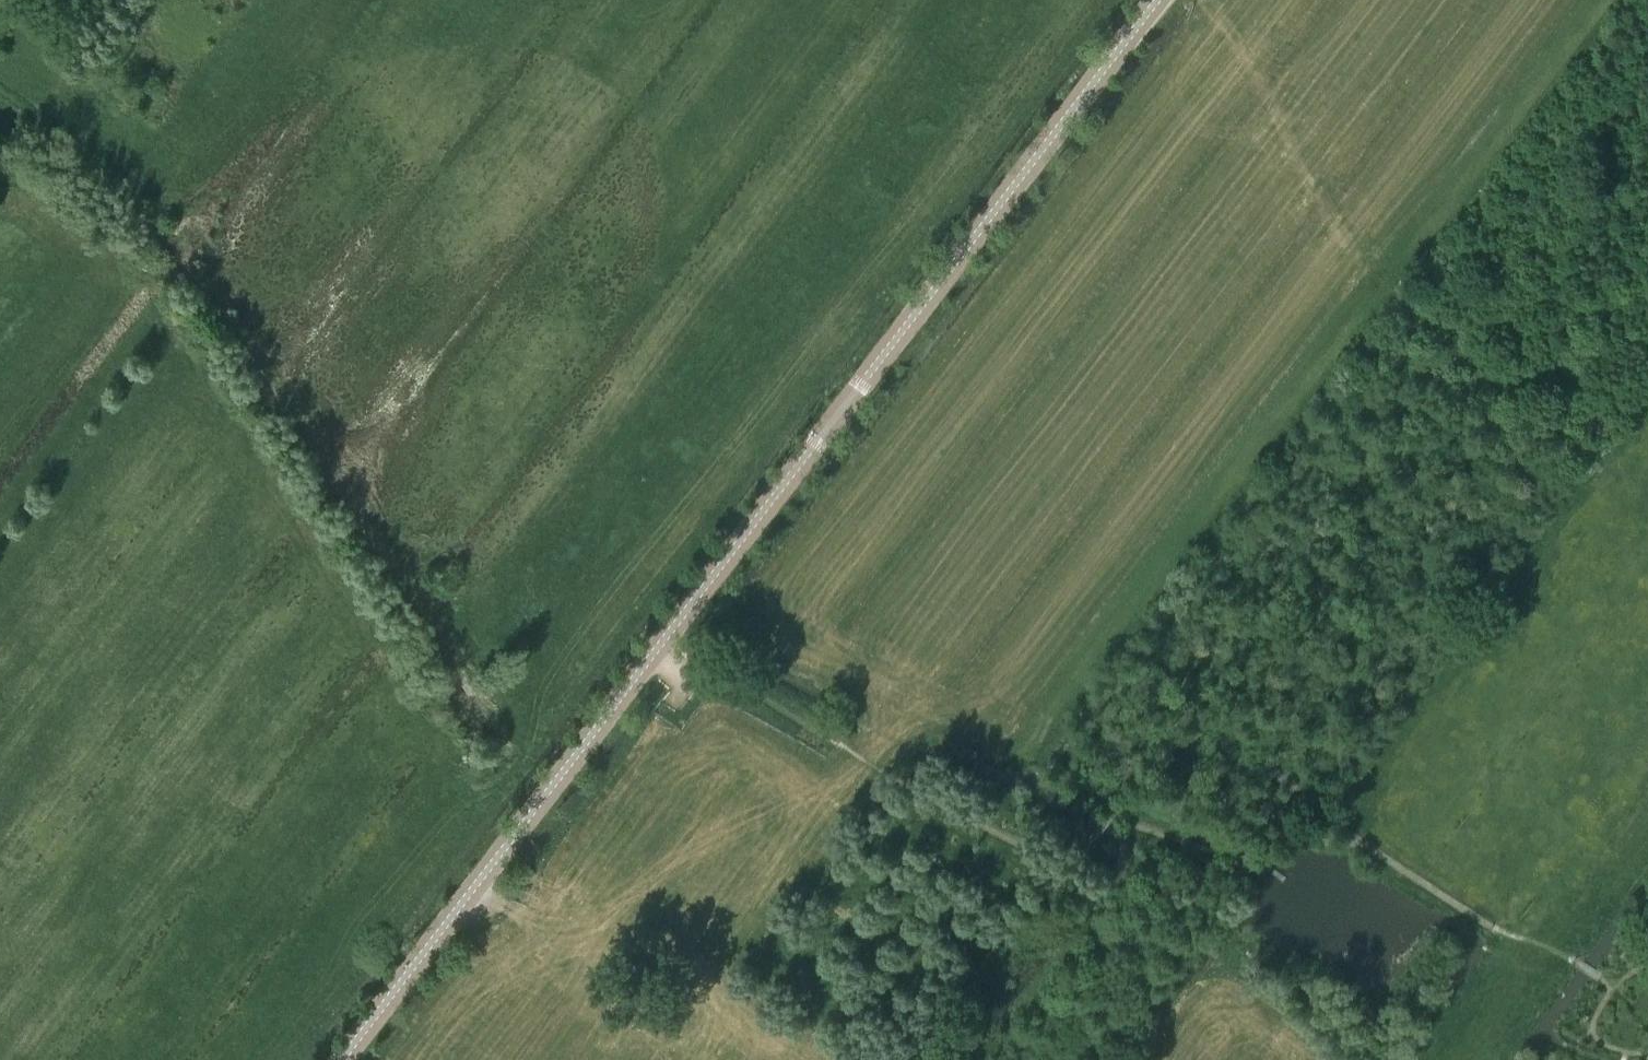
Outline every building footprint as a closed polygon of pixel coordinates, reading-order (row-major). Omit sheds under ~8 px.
[(1246,836),(1257,845),(1267,833),(1255,824),(1246,836)]
